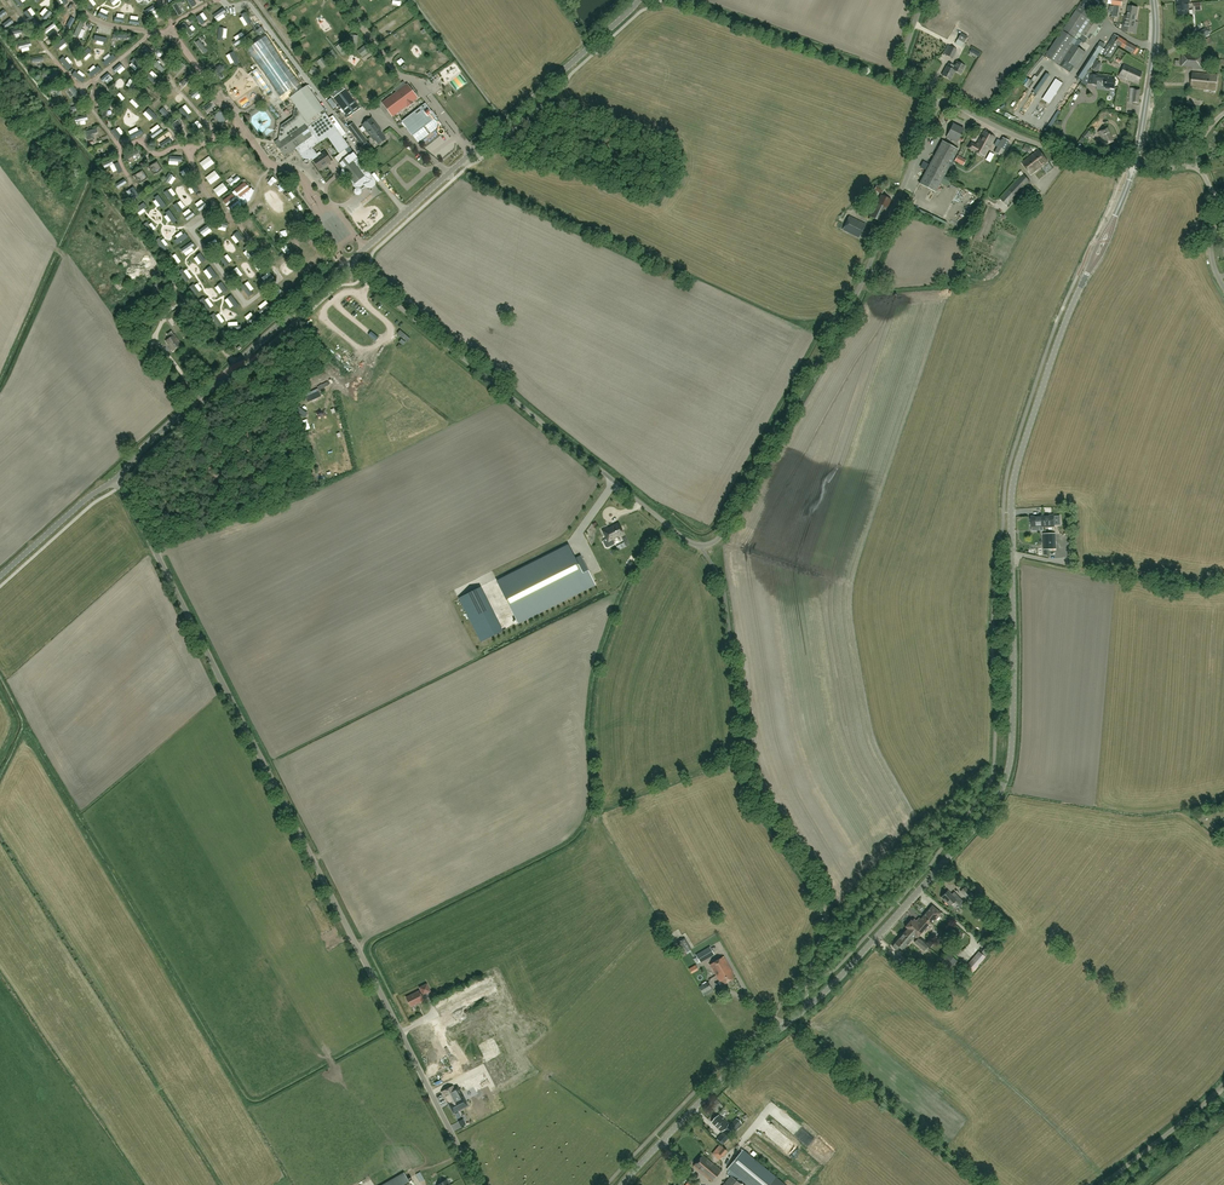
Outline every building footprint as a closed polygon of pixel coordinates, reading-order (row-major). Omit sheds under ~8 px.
[(97,5),(92,0),(86,0),(93,8),(97,5)] [(1189,3),(1190,3),(1190,0),(1175,0),(1177,0),(1178,15),(1190,14),(1189,3)] [(390,13),(395,10),(390,2),(385,5),(390,13)] [(178,15),(184,14),(182,5),(176,6),(178,15)] [(363,14),(369,9),(366,5),(359,10),(363,14)] [(1088,37),(1090,38),(1102,19),(1091,12),(1079,5),(1045,56),(1060,65),(1064,59),(1076,67),(1086,52),(1078,47),(1082,41),(1084,42),(1088,37)] [(1124,15),(1124,18),(1122,31),(1128,32),(1135,33),(1137,22),(1135,21),(1138,7),(1128,5),(1126,15),(1124,15)] [(65,24),(73,11),(68,9),(60,21),(65,24)] [(202,13),(197,15),(200,23),(205,21),(202,13)] [(346,14),(341,17),(345,23),(350,20),(346,14)] [(81,20),(75,36),(80,38),(87,23),(81,20)] [(48,35),(57,28),(54,24),(45,32),(48,35)] [(1206,29),(1200,32),(1203,37),(1209,34),(1206,29)] [(1119,45),(1135,55),(1139,49),(1115,34),(1105,50),(1098,45),(1089,58),(1094,62),(1100,53),(1102,55),(1103,54),(1110,59),(1119,45)] [(1210,36),(1204,40),(1199,42),(1202,47),(1206,45),(1208,47),(1214,43),(1210,36)] [(391,48),(395,46),(391,38),(386,40),(391,48)] [(200,39),(196,42),(206,53),(209,50),(200,39)] [(356,47),(361,52),(367,46),(364,43),(360,46),(359,45),(356,47)] [(227,52),(233,58),(239,51),(234,45),(227,52)] [(945,55),(952,58),(956,49),(948,45),(943,53),(946,55),(945,55)] [(364,51),(368,58),(373,55),(369,48),(364,51)] [(396,58),(403,55),(400,49),(393,53),(396,58)] [(133,53),(119,65),(137,83),(149,68),(133,53)] [(1194,54),(1194,55),(1182,54),(1181,66),(1192,67),(1192,68),(1203,69),(1204,55),(1194,54)] [(70,67),(78,60),(74,55),(66,61),(70,67)] [(370,60),(376,66),(380,62),(374,56),(370,60)] [(33,59),(34,65),(45,62),(44,57),(33,59)] [(442,67),(447,64),(444,58),(438,61),(442,67)] [(160,68),(163,65),(157,59),(154,62),(160,68)] [(264,66),(279,89),(290,82),(275,59),(264,66)] [(955,71),(961,74),(965,65),(957,61),(954,66),(955,71)] [(217,75),(222,72),(222,71),(224,69),(224,65),(220,63),(215,66),(216,67),(215,69),(214,68),(213,69),(213,71),(213,74),(217,75)] [(951,79),(955,71),(954,66),(949,63),(947,66),(942,75),(951,79)] [(1138,83),(1142,73),(1124,65),(1119,76),(1125,78),(1138,83)] [(86,67),(76,73),(79,78),(89,71),(86,67)] [(115,78),(123,72),(119,68),(112,75),(115,78)] [(57,70),(42,73),(43,77),(52,75),(53,81),(58,80),(57,74),(57,70)] [(257,76),(256,77),(261,83),(265,81),(258,70),(255,73),(257,76)] [(1216,90),(1218,75),(1207,74),(1192,73),(1191,87),(1216,90)] [(1104,87),(1105,87),(1105,88),(1106,89),(1110,89),(1111,89),(1111,87),(1115,88),(1116,80),(1112,79),(1112,78),(1090,75),(1088,84),(1097,85),(1097,80),(1103,81),(1102,85),(1105,86),(1104,87)] [(1049,99),(1062,84),(1058,81),(1045,95),(1049,99)] [(70,84),(56,86),(56,90),(66,89),(66,94),(71,93),(70,88),(71,88),(70,84)] [(407,84),(382,103),(393,117),(418,98),(407,84)] [(331,161),(331,160),(325,152),(319,156),(312,148),(320,142),(328,137),(339,154),(349,146),(326,113),(324,110),(325,109),(308,85),(290,98),(295,105),(293,117),(281,125),(279,139),(275,142),(285,156),(296,149),(304,161),(304,162),(309,163),(309,162),(312,159),(319,169),(331,161)] [(93,86),(91,99),(97,100),(99,87),(93,86)] [(197,88),(192,93),(196,98),(201,93),(197,88)] [(348,117),(360,108),(345,88),(333,98),(348,117)] [(1139,103),(1140,89),(1130,88),(1129,102),(1132,103),(1139,103)] [(131,112),(138,104),(135,100),(127,108),(131,112)] [(210,115),(219,109),(216,105),(214,106),(212,103),(205,107),(210,115)] [(181,104),(177,108),(186,117),(189,113),(181,104)] [(436,129),(442,125),(436,117),(432,111),(431,112),(425,104),(402,122),(408,129),(408,130),(412,136),(412,135),(418,143),(424,139),(436,130),(436,129)] [(148,108),(140,117),(144,121),(148,117),(148,116),(152,112),(148,108)] [(228,119),(221,111),(214,116),(221,124),(228,119)] [(372,133),(373,133),(376,131),(375,130),(376,129),(377,130),(380,128),(372,118),(362,125),(370,135),(372,133)] [(174,124),(177,129),(183,125),(180,120),(174,124)] [(957,143),(964,129),(953,123),(946,137),(957,143)] [(363,148),(368,144),(354,124),(348,128),(363,148)] [(120,125),(115,128),(120,136),(125,133),(120,125)] [(198,138),(204,136),(200,125),(194,127),(198,138)] [(159,126),(148,130),(150,134),(161,130),(159,126)] [(97,128),(86,131),(88,140),(93,138),(92,134),(98,132),(97,128)] [(376,131),(373,133),(372,133),(370,135),(370,136),(375,142),(376,141),(379,145),(386,139),(380,131),(381,130),(380,128),(377,130),(376,129),(375,130),(376,131)] [(1105,146),(1114,141),(1108,128),(1098,132),(1104,144),(1105,146)] [(1087,129),(1082,136),(1087,139),(1092,133),(1087,129)] [(987,141),(991,134),(984,131),(976,145),(971,142),(968,148),(974,151),(977,152),(980,146),(983,147),(984,144),(983,143),(985,140),(987,141)] [(983,147),(980,146),(977,152),(985,157),(995,137),(991,134),(987,141),(985,140),(983,143),(984,144),(983,147)] [(1009,141),(1003,137),(994,152),(1001,156),(1009,141)] [(443,140),(451,150),(453,147),(446,138),(443,140)] [(164,149),(174,143),(172,139),(162,145),(164,149)] [(954,162),(952,161),(958,150),(942,141),(919,184),(935,192),(940,183),(948,187),(951,180),(944,176),(950,166),(951,166),(954,162)] [(443,155),(448,151),(440,142),(436,146),(443,155)] [(124,152),(123,155),(123,160),(127,169),(131,172),(134,172),(136,170),(153,159),(153,158),(147,154),(143,149),(140,146),(137,146),(128,149),(125,150),(124,152)] [(375,186),(376,181),(354,152),(350,155),(349,155),(345,150),(335,158),(339,163),(343,169),(341,170),(340,175),(345,176),(355,189),(354,190),(354,193),(356,195),(359,196),(362,194),(362,191),(361,190),(365,186),(367,188),(371,189),(375,186)] [(1030,157),(1039,168),(1048,161),(1039,150),(1030,157)] [(102,159),(114,156),(113,151),(101,155),(102,159)] [(173,162),(182,156),(179,152),(170,159),(173,162)] [(986,160),(991,162),(995,154),(991,152),(986,160)] [(214,163),(210,156),(203,161),(208,167),(214,163)] [(1039,168),(1030,157),(1022,163),(1031,175),(1039,168)] [(158,160),(148,166),(154,176),(164,170),(158,160)] [(123,171),(114,163),(107,171),(115,179),(123,171)] [(224,174),(233,168),(230,164),(221,170),(224,174)] [(382,168),(390,177),(393,174),(385,165),(382,168)] [(143,169),(134,174),(139,184),(149,178),(143,169)] [(219,177),(215,171),(209,175),(213,181),(219,177)] [(229,178),(233,183),(240,177),(235,172),(229,178)] [(1007,205),(1030,181),(1023,174),(1000,199),(1007,205)] [(273,185),(276,177),(270,175),(267,184),(273,185)] [(136,194),(139,191),(130,179),(126,182),(136,194)] [(402,194),(406,191),(397,180),(393,182),(402,194)] [(191,183),(186,185),(190,192),(195,189),(191,183)] [(228,189),(223,183),(217,187),(222,194),(228,189)] [(228,210),(238,209),(240,208),(240,205),(242,205),(245,202),(246,201),(248,201),(250,200),(254,191),(253,190),(251,188),(250,189),(245,183),(232,192),(233,194),(224,201),(228,207),(227,208),(228,209),(228,210)] [(284,183),(280,187),(285,192),(288,187),(284,183)] [(154,190),(158,197),(164,193),(160,187),(154,190)] [(146,197),(150,203),(154,200),(150,194),(146,197)] [(194,203),(201,200),(199,194),(191,198),(194,203)] [(290,204),(298,199),(294,194),(287,199),(290,204)] [(882,222),(887,212),(889,208),(887,208),(891,200),(881,195),(877,203),(875,202),(869,216),(882,222)] [(206,202),(198,207),(201,212),(209,208),(206,202)] [(865,225),(849,217),(843,230),(859,238),(865,225)] [(271,234),(277,228),(273,223),(267,229),(271,234)] [(229,231),(233,236),(240,232),(236,226),(229,231)] [(310,231),(303,235),(305,239),(313,235),(310,231)] [(280,236),(276,240),(280,245),(284,241),(280,236)] [(238,241),(241,247),(247,244),(244,238),(238,241)] [(170,243),(165,247),(168,252),(173,249),(170,243)] [(276,248),(271,251),(275,257),(279,253),(276,248)] [(184,275),(189,272),(184,266),(180,269),(184,275)] [(190,276),(194,282),(198,279),(194,273),(190,276)] [(186,279),(192,285),(194,282),(189,276),(186,279)] [(248,280),(241,285),(245,289),(251,284),(248,280)] [(175,320),(189,311),(184,305),(171,314),(175,320)] [(219,322),(224,318),(220,313),(216,317),(219,322)] [(242,333),(248,331),(245,325),(239,328),(242,333)] [(173,351),(182,345),(176,335),(174,336),(171,332),(167,334),(170,338),(166,341),(173,351)] [(319,389),(306,394),(308,399),(321,394),(319,389)] [(307,431),(312,429),(308,419),(304,421),(307,431)] [(1043,515),(1043,516),(1043,526),(1043,527),(1054,526),(1054,515),(1043,515)] [(1031,516),(1031,527),(1043,526),(1043,516),(1031,516)] [(618,523),(610,527),(611,528),(609,529),(608,527),(603,530),(608,541),(610,541),(624,534),(618,523)] [(1043,533),(1044,547),(1044,549),(1056,549),(1056,533),(1043,533)] [(590,575),(585,566),(581,557),(575,559),(570,548),(499,584),(519,623),(595,584),(590,575)] [(961,891),(966,896),(971,892),(965,887),(961,891)] [(948,891),(941,897),(949,906),(952,909),(957,904),(960,906),(964,902),(957,894),(954,897),(951,894),(948,891)] [(923,916),(932,924),(941,913),(932,905),(923,916)] [(908,929),(915,935),(918,937),(923,931),(925,932),(932,924),(923,916),(921,919),(920,918),(917,921),(914,919),(912,921),(912,920),(906,927),(908,929)] [(915,935),(908,929),(893,947),(896,950),(900,946),(903,950),(915,935)] [(684,954),(692,949),(685,938),(678,943),(684,954)] [(714,954),(710,948),(696,956),(700,962),(714,954)] [(973,971),(985,957),(979,951),(967,966),(973,971)] [(946,974),(957,962),(949,955),(938,967),(946,974)] [(907,963),(899,956),(895,961),(903,968),(907,963)] [(722,985),(728,981),(735,978),(732,973),(733,973),(723,957),(710,964),(719,981),(720,980),(722,985)] [(698,965),(690,969),(692,974),(700,970),(698,965)] [(708,982),(699,987),(703,993),(712,988),(708,982)] [(427,984),(420,988),(423,995),(430,991),(427,984)] [(419,991),(406,997),(411,1007),(424,1000),(419,991)] [(478,1001),(487,997),(484,991),(475,994),(478,1001)] [(457,1005),(461,1011),(478,1000),(474,994),(457,1005)] [(440,1011),(442,1019),(459,1012),(457,1005),(440,1011)] [(485,1011),(489,1019),(501,1012),(498,1005),(485,1011)] [(452,1044),(465,1073),(480,1066),(478,1062),(494,1055),(489,1042),(483,1045),(484,1046),(485,1046),(486,1048),(482,1050),(479,1041),(485,1039),(484,1037),(499,1030),(495,1023),(468,1035),(474,1048),(470,1049),(470,1048),(460,1052),(456,1042),(452,1044)] [(524,1032),(528,1039),(533,1036),(529,1029),(524,1032)] [(469,1079),(476,1095),(521,1075),(515,1060),(469,1079)] [(442,1077),(455,1073),(452,1064),(439,1069),(442,1077)] [(459,1089),(455,1091),(453,1086),(442,1092),(450,1106),(451,1105),(454,1112),(467,1105),(459,1089)] [(719,1115),(712,1122),(721,1131),(724,1128),(729,1133),(731,1131),(732,1132),(738,1127),(733,1122),(730,1126),(729,1126),(727,1124),(728,1123),(725,1120),(725,1121),(719,1115)] [(729,1137),(724,1132),(718,1138),(723,1144),(729,1137)] [(727,1151),(723,1147),(718,1152),(722,1156),(727,1151)] [(727,1173),(731,1176),(731,1175),(737,1181),(739,1178),(747,1184),(785,1184),(774,1176),(743,1150),(727,1169),(729,1171),(727,1173)] [(717,1176),(721,1170),(703,1155),(694,1166),(712,1181),(717,1176)] [(418,1174),(422,1183),(426,1181),(422,1172),(418,1174)] [(384,1184),(411,1184),(404,1173),(384,1184)] [(723,1184),(738,1184),(740,1183),(737,1181),(731,1175),(731,1176),(723,1184)]
